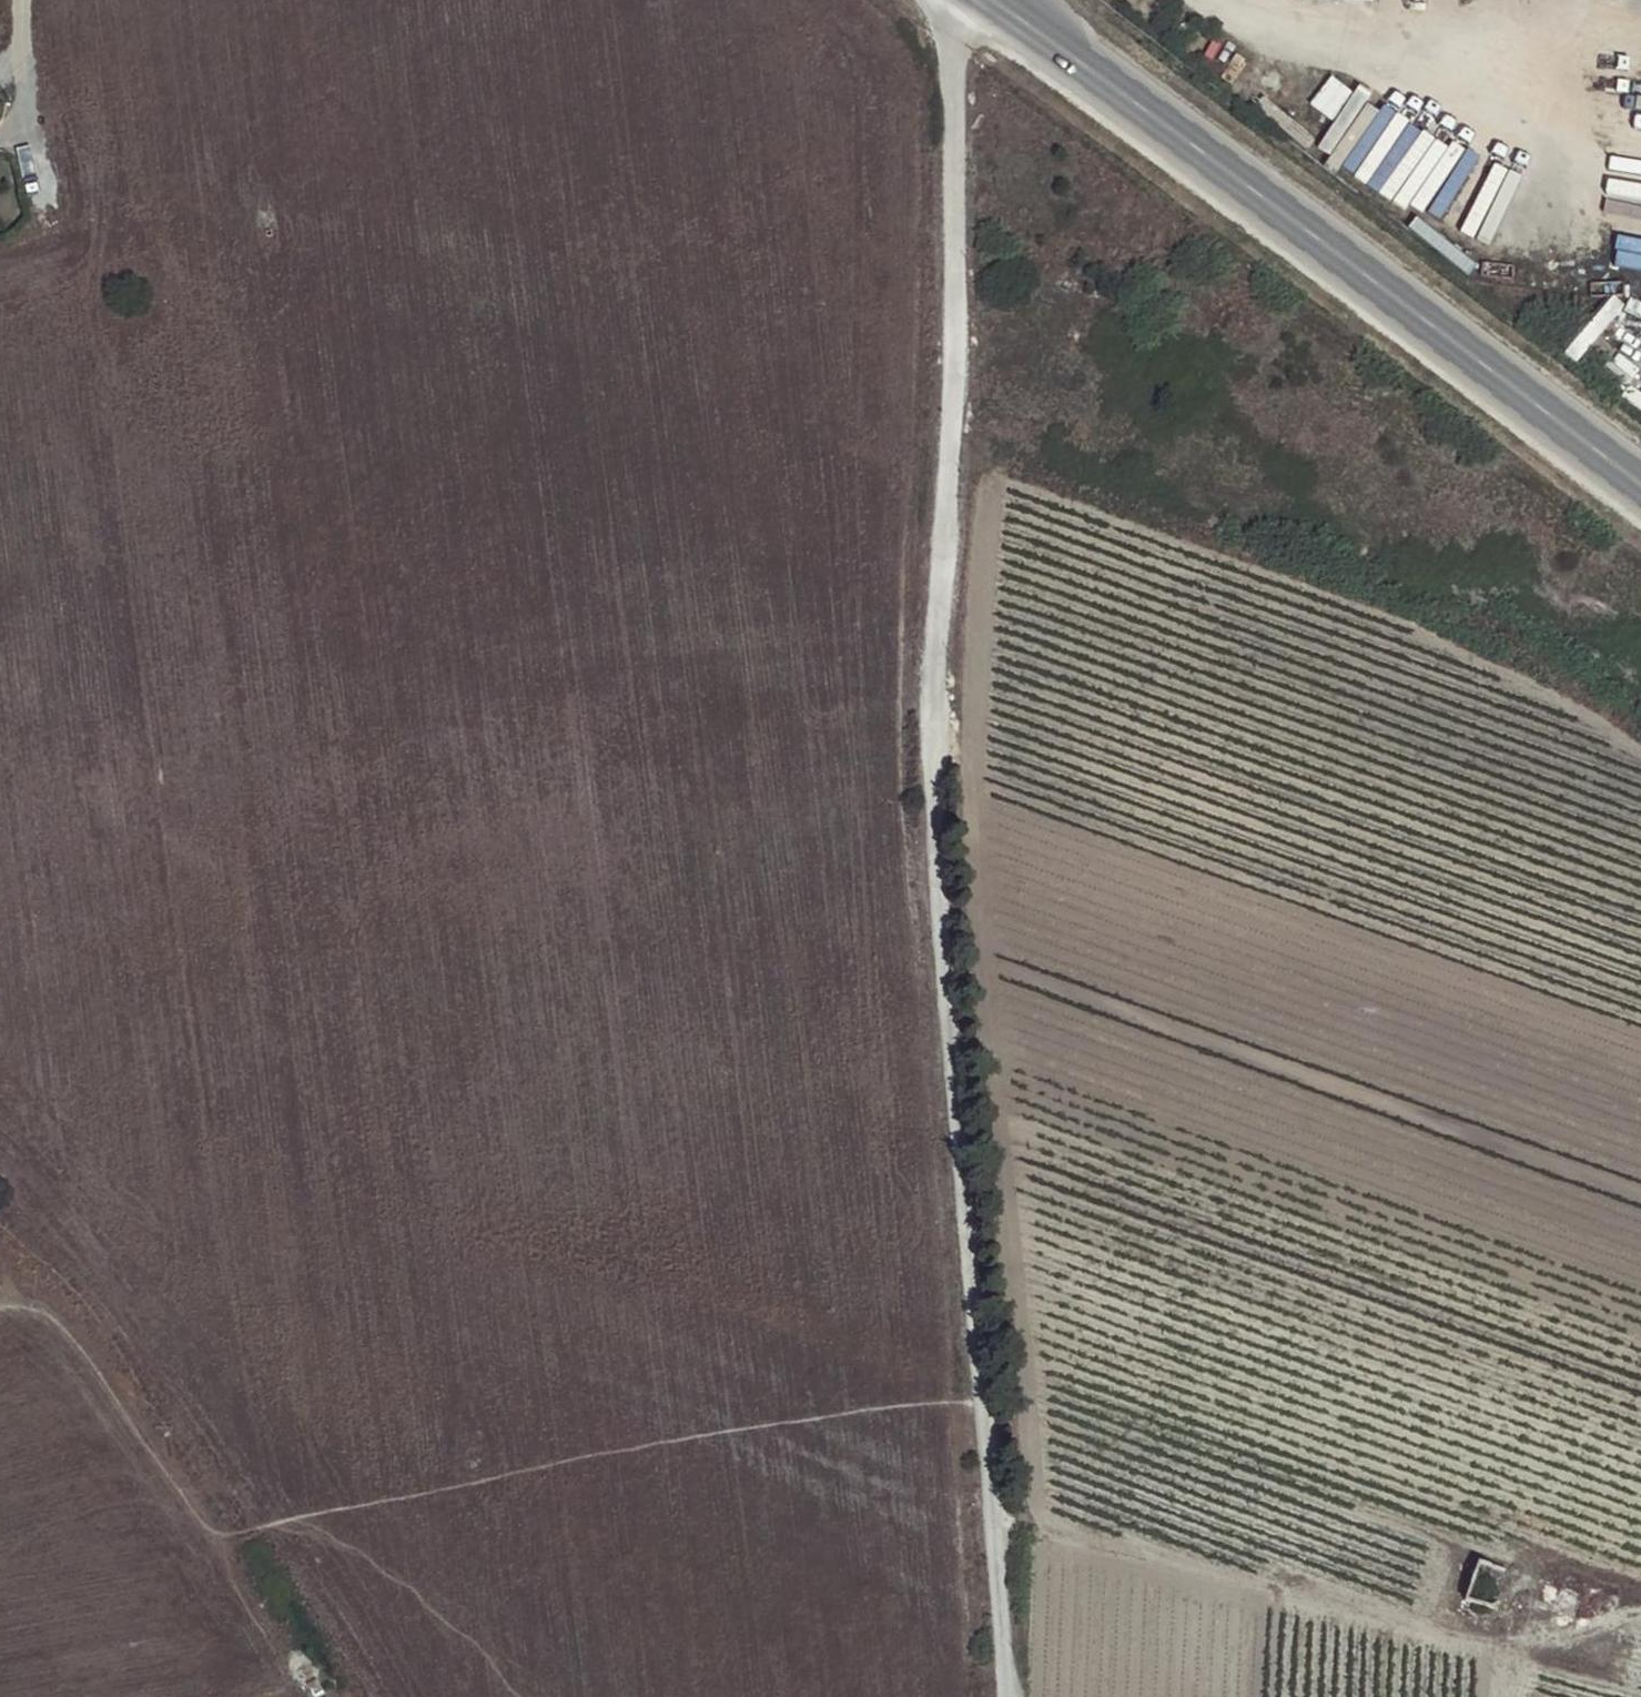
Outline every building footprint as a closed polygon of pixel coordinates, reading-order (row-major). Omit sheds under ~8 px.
[(1495,1606),(1506,1571),(1479,1562),(1465,1602),(1493,1611),(1495,1606)]
